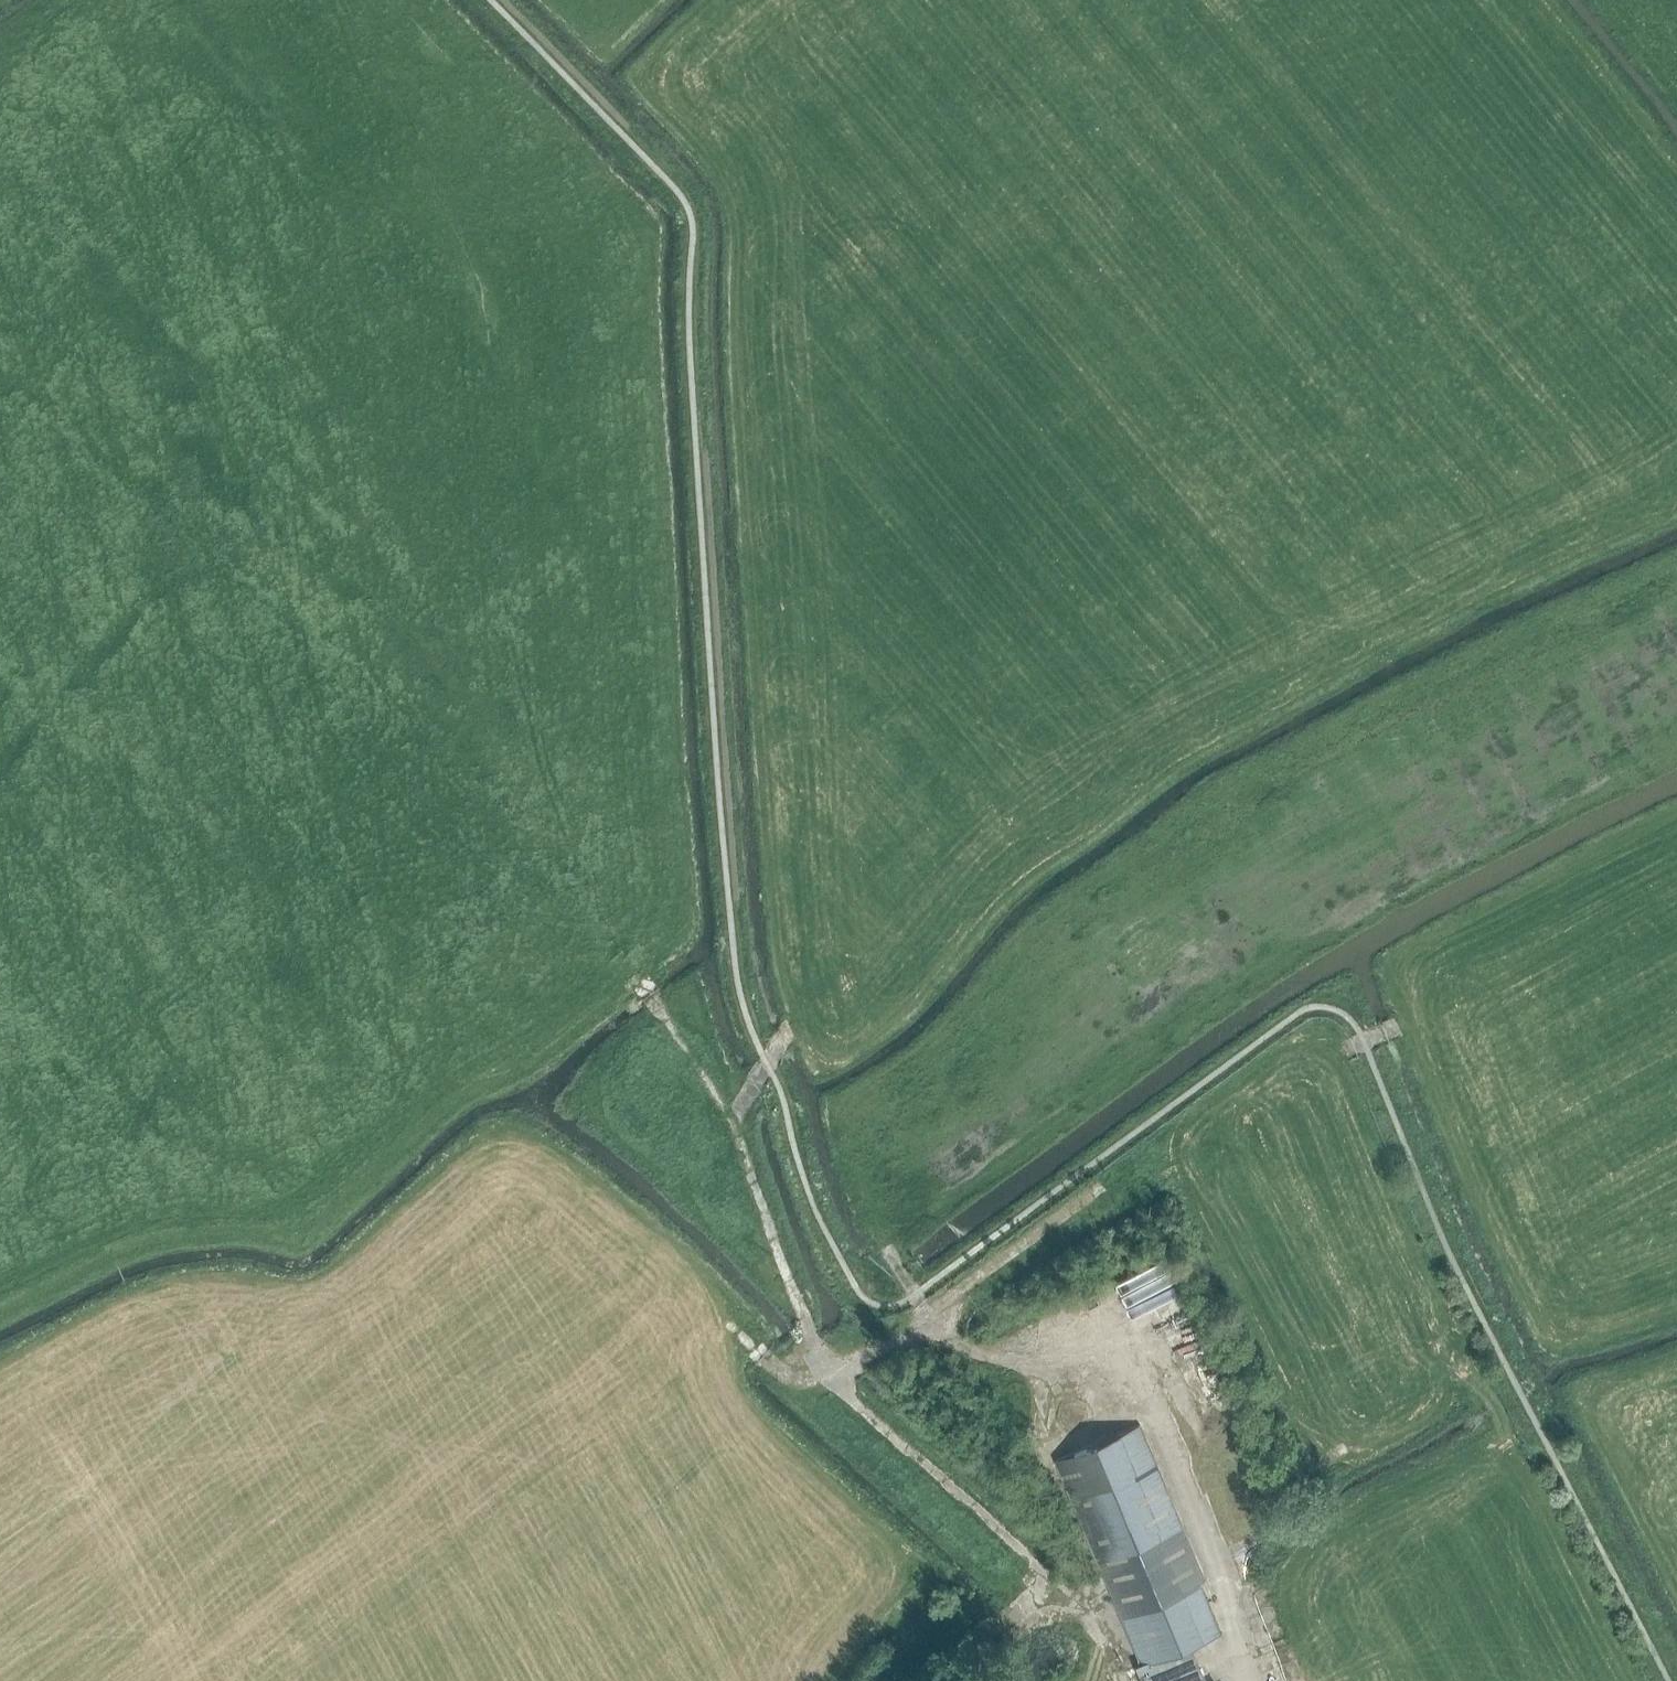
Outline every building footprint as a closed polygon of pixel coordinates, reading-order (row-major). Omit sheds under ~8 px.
[(1179,1356),(1213,1342),(1190,1288),(1188,1289),(1173,1253),(1117,1277),(1122,1290),(1140,1283),(1151,1308),(1129,1317),(1141,1344),(1168,1333),(1179,1356)] [(1208,1598),(1201,1581),(1205,1580),(1141,1425),(1060,1459),(1141,1665),(1124,1672),(1127,1680),(1206,1680),(1191,1647),(1223,1634),(1208,1598)]
